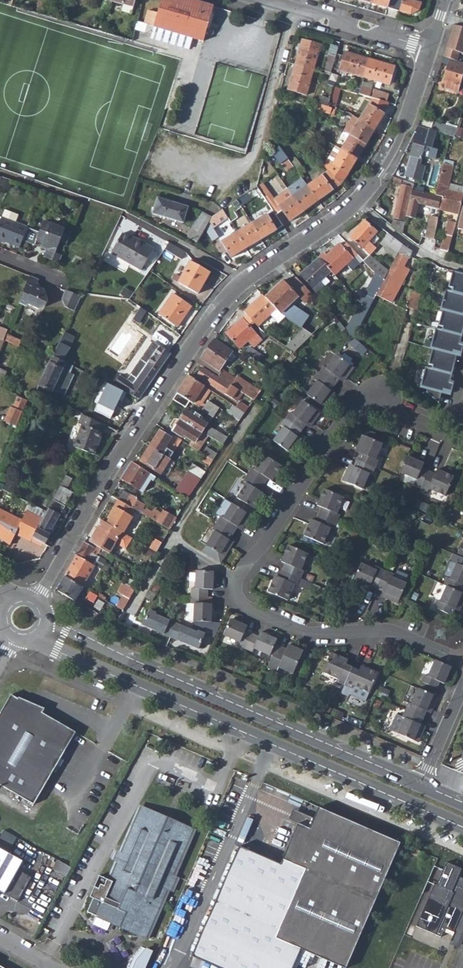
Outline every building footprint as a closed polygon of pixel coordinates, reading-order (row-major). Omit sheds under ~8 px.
[(154,28),(192,39),(203,42),(213,7),(191,0),(162,0),(157,18),(154,28)] [(399,11),(411,15),(419,11),(422,0),(403,0),(399,11)] [(125,5),(123,14),(131,17),(133,7),(125,5)] [(151,16),(149,26),(154,28),(157,18),(151,16)] [(137,22),(135,29),(144,32),(146,25),(137,22)] [(441,56),(456,61),(459,52),(462,54),(462,28),(452,24),(441,56)] [(146,25),(144,32),(190,45),(192,39),(154,28),(149,26),(146,25)] [(299,53),(295,65),(314,71),(320,46),(302,41),(300,49),(299,53)] [(344,53),(339,71),(364,78),(369,60),(344,53)] [(328,54),(324,71),(330,73),(336,56),(328,54)] [(369,60),(364,78),(389,85),(389,83),(393,70),(394,67),(369,60)] [(442,83),(445,84),(444,88),(457,92),(460,80),(462,71),(462,66),(449,62),(446,72),(445,75),(442,83)] [(295,65),(288,90),(307,95),(314,71),(295,65)] [(330,75),(327,85),(334,87),(337,75),(330,73),(330,75)] [(361,87),(359,95),(372,98),(386,102),(388,95),(361,87)] [(320,97),(318,104),(328,108),(330,100),(320,97)] [(372,98),(359,120),(375,130),(384,114),(388,103),(386,102),(372,98)] [(359,120),(351,135),(366,145),(375,130),(359,120)] [(432,122),(429,129),(436,131),(440,132),(455,136),(457,129),(432,122)] [(416,133),(404,176),(421,181),(425,166),(420,164),(423,152),(426,153),(427,148),(431,149),(434,138),(436,131),(429,129),(417,126),(414,132),(416,133)] [(344,131),(341,136),(348,140),(342,150),(357,159),(366,145),(351,135),(344,131)] [(341,136),(335,146),(342,150),(348,140),(341,136)] [(279,147),(272,152),(280,164),(288,159),(279,147)] [(333,165),(328,171),(340,184),(342,182),(357,159),(342,150),(333,165)] [(296,159),(291,163),(295,169),(301,165),(296,159)] [(291,163),(285,167),(289,173),(295,169),(291,163)] [(436,196),(441,197),(438,208),(459,213),(462,197),(462,193),(444,189),(445,186),(444,186),(448,169),(442,168),(438,184),(436,196)] [(328,171),(308,186),(318,200),(340,184),(328,171)] [(392,177),(391,182),(400,185),(394,217),(401,219),(400,220),(393,219),(392,225),(402,232),(406,216),(413,190),(414,185),(414,184),(392,177)] [(414,185),(413,190),(436,196),(438,184),(427,181),(425,187),(414,185)] [(308,186),(294,196),(304,210),(318,200),(308,186)] [(273,199),(268,203),(277,216),(283,212),(289,221),(304,210),(294,196),(288,188),(273,199)] [(413,190),(406,216),(415,218),(417,208),(415,208),(416,203),(438,208),(441,197),(436,196),(413,190)] [(247,193),(238,199),(242,206),(251,199),(247,193)] [(269,193),(264,196),(268,203),(273,199),(269,193)] [(157,198),(153,214),(184,224),(188,207),(157,198)] [(229,205),(224,209),(228,217),(230,222),(238,217),(235,212),(242,206),(238,199),(229,205)] [(212,217),(205,229),(212,240),(219,235),(213,226),(228,217),(224,209),(212,217)] [(203,212),(188,239),(196,244),(205,229),(212,217),(203,212)] [(431,215),(426,238),(434,241),(438,213),(434,213),(433,216),(431,215)] [(267,214),(252,223),(261,239),(276,230),(267,214)] [(0,225),(0,237),(21,245),(24,238),(29,226),(4,215),(0,225)] [(29,226),(24,238),(37,244),(39,238),(45,241),(43,246),(49,249),(46,256),(61,261),(64,253),(56,251),(61,239),(69,242),(72,234),(64,231),(66,227),(45,219),(40,230),(29,226)] [(365,221),(349,238),(369,257),(376,249),(368,242),(377,233),(365,221)] [(252,223),(237,233),(246,248),(261,239),(252,223)] [(121,232),(110,252),(140,269),(153,246),(135,237),(134,239),(121,232)] [(387,236),(383,241),(398,253),(403,245),(387,232),(385,235),(387,236)] [(237,233),(222,242),(231,257),(246,248),(237,233)] [(446,237),(441,253),(448,255),(452,239),(446,237)] [(383,241),(381,243),(396,256),(398,253),(383,241)] [(324,252),(319,257),(332,271),(335,275),(353,258),(339,243),(326,255),(324,252)] [(384,280),(376,295),(381,298),(384,299),(391,303),(409,270),(402,266),(407,256),(410,258),(412,251),(403,245),(398,253),(396,256),(389,271),(384,280)] [(183,256),(173,272),(176,274),(182,277),(191,261),(183,256)] [(319,257),(300,274),(316,292),(323,286),(320,282),(332,271),(319,257)] [(176,274),(173,279),(199,294),(205,283),(208,284),(214,274),(191,261),(182,277),(176,274)] [(380,264),(373,272),(376,273),(384,280),(389,271),(380,264)] [(448,289),(453,290),(452,293),(462,296),(462,273),(453,270),(448,289)] [(376,273),(365,294),(374,299),(376,295),(384,280),(376,273)] [(31,274),(20,302),(26,305),(33,302),(43,306),(49,303),(51,298),(46,289),(38,285),(41,279),(31,274)] [(283,280),(265,297),(276,309),(280,314),(304,330),(311,319),(291,304),(299,297),(283,280)] [(65,288),(62,297),(64,306),(75,310),(82,295),(65,288)] [(411,291),(406,307),(417,310),(422,294),(411,291)] [(441,307),(448,309),(447,313),(462,317),(462,296),(452,293),(446,291),(441,307)] [(174,293),(159,314),(177,327),(192,306),(174,293)] [(262,295),(244,312),(246,315),(257,327),(276,309),(265,297),(262,295)] [(368,311),(366,314),(374,318),(382,302),(379,300),(381,298),(376,295),(374,299),(368,311)] [(359,307),(348,327),(355,336),(366,314),(368,311),(359,307)] [(138,311),(133,319),(138,322),(143,314),(138,311)] [(439,328),(443,329),(442,333),(461,338),(462,328),(462,317),(447,313),(443,311),(439,328)] [(246,315),(226,333),(239,347),(248,340),(254,334),(255,333),(253,331),(257,327),(246,315)] [(4,339),(7,333),(8,329),(0,325),(0,337),(4,339)] [(348,327),(344,328),(352,338),(355,336),(348,327)] [(304,330),(294,340),(300,347),(312,336),(304,330)] [(64,331),(53,355),(63,360),(75,336),(64,331)] [(436,331),(432,347),(438,349),(438,353),(456,357),(459,346),(461,338),(442,333),(436,331)] [(7,333),(4,339),(8,341),(7,344),(10,345),(11,342),(19,346),(21,340),(7,333)] [(254,334),(248,340),(251,343),(257,338),(254,334)] [(201,358),(197,364),(242,392),(254,400),(260,392),(236,376),(235,378),(220,368),(228,357),(231,352),(232,351),(214,339),(201,358)] [(121,376),(114,386),(138,398),(171,353),(153,341),(127,380),(121,376)] [(356,342),(351,348),(359,354),(363,348),(356,342)] [(249,348),(245,353),(253,358),(256,353),(249,348)] [(433,351),(429,367),(434,368),(433,371),(451,376),(456,357),(438,353),(433,351)] [(321,365),(316,372),(333,384),(340,374),(344,378),(352,367),(334,354),(325,367),(321,365)] [(50,362),(39,384),(64,395),(73,375),(69,373),(73,365),(63,360),(53,355),(50,362)] [(202,367),(197,376),(236,400),(242,392),(202,367)] [(426,370),(422,385),(429,387),(428,391),(434,392),(446,395),(449,386),(451,376),(433,371),(426,370)] [(314,380),(304,393),(322,407),(331,395),(327,392),(333,384),(316,372),(312,378),(314,380)] [(189,375),(177,393),(189,401),(193,403),(204,386),(189,375)] [(434,392),(432,399),(443,408),(446,395),(434,392)] [(177,393),(173,399),(185,407),(189,401),(177,393)] [(17,395),(12,407),(22,411),(27,400),(17,395)] [(288,411),(283,417),(300,430),(306,421),(310,424),(319,411),(301,398),(291,413),(288,411)] [(201,399),(197,405),(202,408),(206,402),(201,399)] [(202,408),(202,409),(213,417),(219,408),(207,400),(206,402),(202,408)] [(239,402),(236,407),(245,413),(248,408),(239,402)] [(232,405),(227,413),(239,421),(245,413),(236,407),(232,405)] [(10,406),(4,420),(17,425),(22,411),(12,407),(10,406)] [(180,418),(179,419),(202,433),(202,432),(207,424),(201,420),(202,417),(196,413),(194,416),(185,410),(180,418)] [(82,425),(74,445),(93,454),(102,432),(98,430),(101,423),(83,414),(79,424),(82,425)] [(281,426),(271,439),(289,452),(297,440),(293,438),(300,430),(283,417),(278,424),(281,426)] [(175,419),(171,426),(172,429),(172,430),(182,437),(184,435),(193,441),(195,443),(202,433),(179,419),(175,419)] [(211,427),(206,435),(207,435),(223,445),(227,438),(211,427)] [(160,431),(150,446),(169,458),(181,439),(174,435),(171,439),(166,435),(160,431)] [(193,441),(190,445),(199,450),(202,444),(201,444),(207,435),(206,435),(202,432),(202,433),(195,443),(193,441)] [(361,434),(356,447),(361,449),(356,460),(375,468),(379,461),(375,459),(382,444),(361,434)] [(140,461),(161,474),(166,466),(171,470),(175,462),(169,458),(150,446),(140,461)] [(206,447),(203,453),(205,454),(213,459),(217,454),(206,447)] [(249,465),(244,472),(262,483),(267,475),(272,478),(280,465),(261,452),(252,467),(249,465)] [(205,454),(202,460),(210,465),(213,459),(205,454)] [(407,456),(400,472),(414,477),(411,482),(422,486),(428,472),(419,468),(422,462),(407,456)] [(347,467),(341,480),(362,490),(369,474),(372,476),(375,468),(356,460),(352,470),(347,467)] [(132,462),(122,479),(143,492),(154,475),(132,462)] [(192,463),(188,470),(201,478),(205,472),(192,463)] [(422,486),(421,488),(427,492),(429,488),(444,495),(453,476),(438,469),(435,475),(428,472),(422,486)] [(183,478),(195,486),(201,478),(188,470),(183,478)] [(243,481),(234,495),(253,508),(261,496),(255,493),(262,483),(244,472),(240,479),(243,481)] [(43,519),(33,538),(42,543),(44,544),(72,491),(67,488),(72,479),(66,475),(43,519)] [(181,481),(176,489),(188,497),(194,489),(181,481)] [(324,489),(316,505),(322,507),(319,514),(337,523),(341,514),(338,513),(344,498),(324,489)] [(126,491),(121,501),(135,509),(140,512),(144,504),(137,500),(138,498),(126,491)] [(110,512),(105,522),(124,533),(134,517),(131,515),(135,509),(121,501),(118,499),(114,506),(116,507),(113,514),(110,512)] [(221,516),(217,523),(234,534),(238,526),(239,524),(243,527),(251,515),(249,514),(232,504),(223,518),(221,516)] [(9,545),(15,535),(17,530),(33,538),(43,519),(27,510),(22,520),(0,509),(0,539),(9,545)] [(145,510),(143,513),(165,527),(170,530),(177,517),(164,510),(162,513),(154,509),(152,513),(145,510)] [(310,519),(303,534),(323,543),(330,529),(334,531),(337,523),(319,514),(316,521),(310,519)] [(98,518),(86,540),(95,545),(101,549),(110,554),(116,543),(126,549),(132,538),(124,533),(105,522),(98,518)] [(215,531),(202,552),(221,563),(232,545),(228,543),(229,541),(234,534),(217,523),(213,530),(215,531)] [(165,527),(160,536),(164,539),(170,530),(165,527)] [(17,530),(15,535),(30,543),(31,541),(33,538),(17,530)] [(33,538),(31,541),(40,546),(42,543),(33,538)] [(155,539),(149,548),(157,552),(162,543),(155,539)] [(455,555),(462,559),(462,542),(460,549),(458,548),(455,555)] [(84,543),(77,555),(94,564),(99,557),(98,556),(91,552),(94,548),(84,543)] [(287,544),(280,560),(285,562),(282,570),(300,578),(303,570),(300,568),(307,552),(287,544)] [(94,548),(91,552),(98,556),(99,553),(101,549),(95,545),(94,548)] [(101,549),(99,553),(112,561),(113,559),(116,560),(117,558),(110,554),(101,549)] [(77,555),(64,577),(83,587),(95,565),(94,564),(77,555)] [(359,562),(349,583),(362,589),(365,584),(376,589),(385,569),(374,564),(372,567),(359,562)] [(441,585),(443,585),(460,593),(462,585),(462,567),(453,563),(447,578),(445,577),(441,585)] [(385,569),(376,589),(384,593),(382,597),(396,603),(405,581),(392,576),(394,573),(385,569)] [(274,574),(267,590),(287,600),(293,584),(302,588),(305,580),(300,578),(282,570),(279,576),(274,574)] [(194,571),(194,587),(189,587),(189,595),(206,596),(206,588),(213,588),(213,572),(194,571)] [(64,577),(57,590),(75,600),(83,587),(64,577)] [(123,581),(117,592),(125,596),(121,603),(119,607),(124,610),(136,589),(123,581)] [(431,607),(451,615),(455,606),(459,608),(462,599),(462,594),(460,593),(443,585),(437,601),(434,600),(431,607)] [(90,591),(87,598),(94,601),(97,595),(90,591)] [(192,620),(192,621),(211,622),(211,603),(206,603),(206,596),(189,595),(188,603),(192,603),(192,620)] [(111,597),(109,602),(119,607),(121,603),(111,597)] [(192,620),(192,603),(188,603),(184,603),(183,620),(192,620)] [(163,633),(170,637),(176,623),(159,616),(157,615),(156,612),(149,610),(144,618),(142,624),(157,631),(160,630),(164,632),(163,633)] [(230,619),(223,635),(239,641),(238,645),(245,648),(251,634),(244,631),(246,626),(230,619)] [(211,622),(192,621),(194,630),(196,631),(198,630),(205,633),(214,637),(221,622),(211,622)] [(176,623),(170,637),(177,639),(178,637),(182,639),(184,642),(198,649),(205,633),(198,630),(196,631),(194,630),(176,623)] [(251,634),(245,648),(252,651),(254,648),(269,655),(276,639),(260,632),(257,637),(251,634)] [(277,645),(267,668),(276,672),(278,667),(293,674),(300,658),(309,662),(312,655),(288,644),(286,649),(277,645)] [(328,653),(320,672),(337,679),(336,683),(344,686),(351,669),(342,665),(345,659),(328,653)] [(423,675),(419,683),(435,689),(438,682),(443,684),(450,667),(432,659),(425,676),(423,675)] [(344,686),(340,694),(348,697),(349,695),(365,702),(377,673),(361,667),(358,672),(351,669),(344,686)] [(407,702),(404,709),(422,717),(426,708),(431,710),(437,697),(417,688),(410,704),(407,702)] [(0,712),(0,783),(36,803),(78,729),(45,710),(47,706),(19,695),(18,697),(11,693),(0,712)] [(403,719),(397,734),(416,743),(422,730),(417,727),(422,717),(404,709),(400,718),(403,719)] [(140,804),(122,845),(143,809),(149,812),(158,811),(140,804)] [(274,943),(300,955),(330,967),(347,967),(402,841),(321,805),(315,819),(304,814),(283,863),(305,872),(274,943)] [(101,873),(92,894),(98,897),(104,899),(97,915),(109,920),(116,905),(151,920),(164,893),(168,895),(171,889),(177,874),(173,872),(175,867),(178,868),(187,828),(183,826),(178,820),(158,811),(149,812),(143,809),(122,845),(126,846),(124,851),(120,849),(116,858),(120,860),(112,878),(101,873)] [(294,810),(290,819),(299,823),(304,814),(294,810)] [(194,826),(178,820),(183,826),(187,828),(178,868),(194,826)] [(17,900),(31,876),(18,869),(23,859),(0,846),(0,890),(17,900)] [(115,847),(111,857),(116,858),(120,849),(115,847)] [(195,957),(221,967),(295,967),(300,955),(274,943),(305,872),(283,863),(241,847),(195,957)] [(415,847),(412,854),(423,858),(426,851),(415,847)] [(416,926),(441,937),(445,928),(454,932),(452,937),(457,940),(462,927),(462,878),(458,876),(462,868),(446,862),(436,885),(434,884),(416,926)] [(177,874),(171,889),(176,891),(182,876),(177,874)] [(116,905),(109,920),(150,937),(168,895),(164,893),(151,920),(116,905)] [(98,897),(91,912),(97,915),(104,899),(98,897)] [(131,967),(146,967),(151,948),(136,945),(131,967)]
